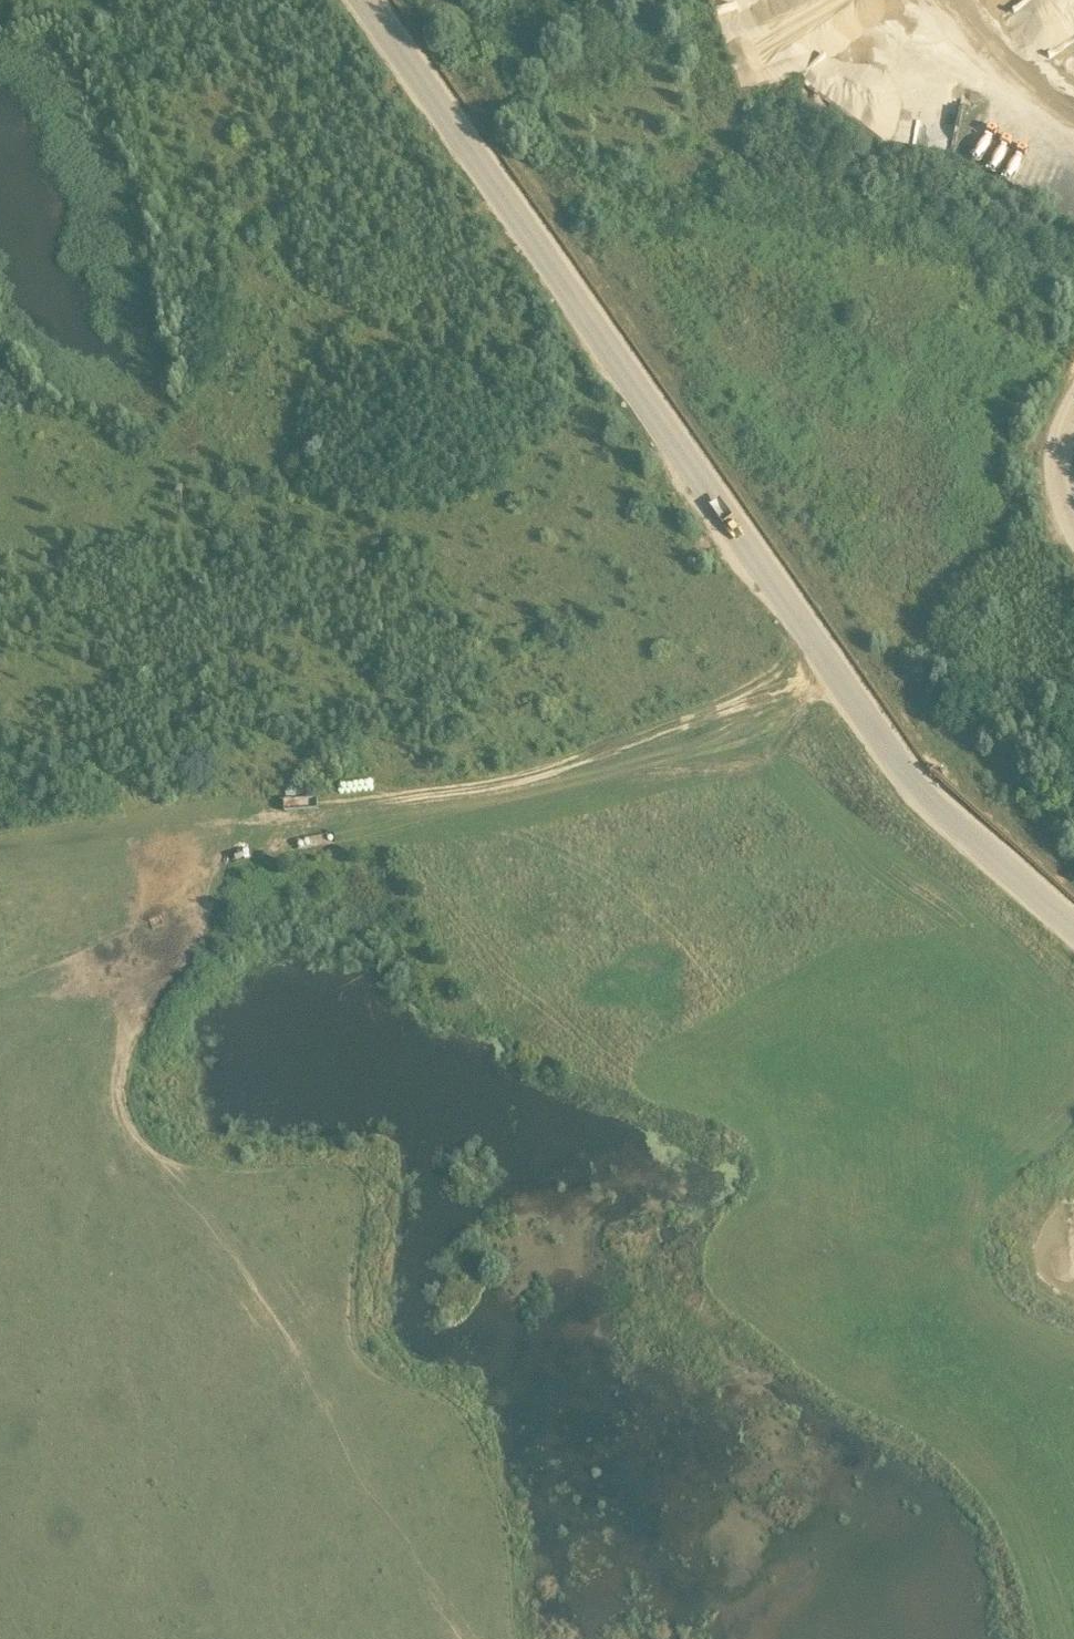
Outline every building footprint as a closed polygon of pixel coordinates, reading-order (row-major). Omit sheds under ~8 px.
[(1000,142),(992,176),(1005,179),(1013,145),(1000,142)]
